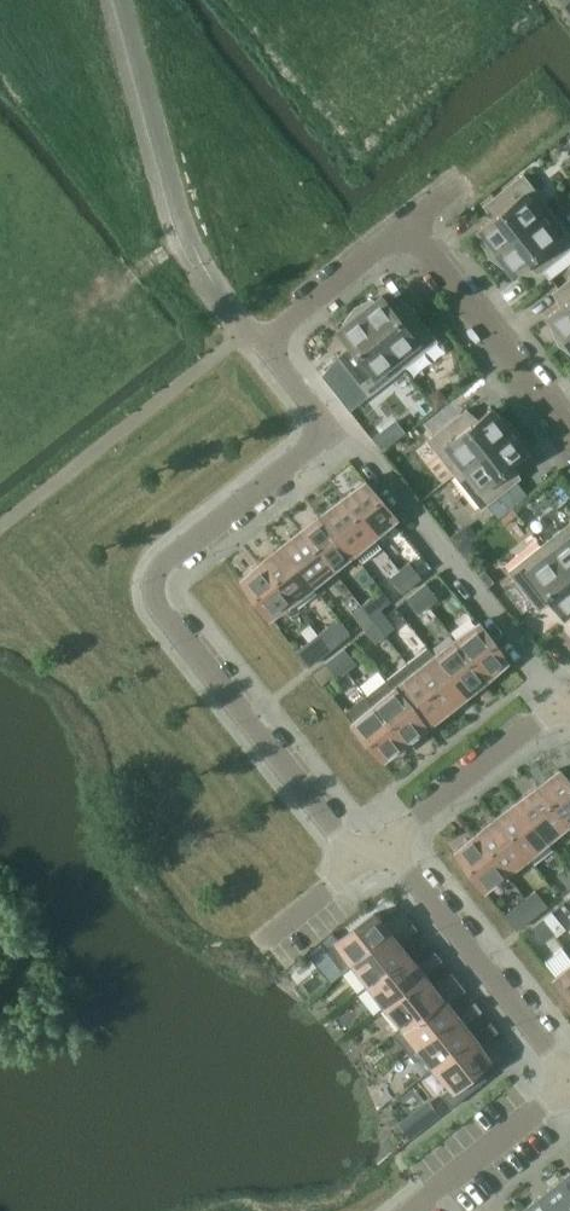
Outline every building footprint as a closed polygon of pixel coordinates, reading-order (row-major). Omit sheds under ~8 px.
[(285,16),(303,0),(270,0),(285,16)] [(313,8),(322,0),(305,0),(313,8)] [(490,256),(550,208),(524,175),(526,173),(525,172),(481,207),(482,208),(489,203),(497,214),(477,229),(484,237),(482,239),(490,256)] [(536,272),(534,274),(535,275),(569,248),(569,234),(550,208),(490,256),(504,267),(506,266),(513,274),(532,258),(541,269),(536,272)] [(558,343),(569,334),(569,279),(550,294),(551,295),(558,290),(566,301),(546,317),(553,324),(551,326),(558,343)] [(403,367),(435,341),(438,344),(439,343),(404,299),(403,300),(408,307),(397,315),(382,295),(374,301),(372,300),(355,307),(403,367)] [(342,359),(338,354),(337,352),(336,353),(371,397),(372,396),(370,393),(403,367),(355,307),(344,322),(345,324),(337,330),(353,350),(342,359)] [(558,343),(569,352),(569,334),(558,343)] [(448,405),(430,419),(439,430),(457,416),(448,405)] [(491,409),(478,419),(471,424),(463,413),(469,408),(468,407),(457,416),(439,430),(424,442),(425,443),(428,441),(454,474),(514,426),(499,415),(497,416),(491,409)] [(514,426),(454,474),(480,507),(477,509),(478,510),(522,475),(521,474),(515,479),(506,469),(526,453),(520,445),(522,444),(514,426)] [(383,429),(371,438),(381,451),(393,441),(383,429)] [(343,495),(373,533),(394,517),(364,479),(343,495)] [(343,495),(322,512),(352,550),(373,533),(343,495)] [(301,528),(332,566),(352,550),(322,512),(301,528)] [(542,544),(569,579),(569,522),(542,544)] [(467,523),(449,538),(459,550),(472,541),(478,537),(467,523)] [(301,528),(281,544),(311,582),(332,566),(301,528)] [(472,541),(459,550),(479,575),(485,570),(488,569),(478,555),(481,553),(472,541)] [(261,560),(291,598),(311,582),(281,544),(261,560)] [(542,544),(509,570),(507,567),(506,568),(541,612),(542,611),(537,605),(547,596),(563,616),(569,611),(569,579),(542,544)] [(291,598),(261,560),(240,577),(270,615),(291,598)] [(400,568),(412,583),(421,575),(409,560),(400,568)] [(412,583),(400,568),(390,575),(402,590),(412,583)] [(416,589),(428,604),(438,596),(426,581),(416,589)] [(419,611),(428,604),(416,589),(407,596),(419,611)] [(370,595),(361,603),(373,618),(382,610),(370,595)] [(352,611),(364,626),(373,618),(361,603),(352,611)] [(394,625),(382,610),(373,618),(385,633),(394,625)] [(376,641),(385,633),(373,618),(364,626),(376,641)] [(456,638),(486,676),(507,659),(477,621),(456,638)] [(318,632),(330,648),(340,640),(328,625),(318,632)] [(330,648),(318,632),(309,640),(321,655),(330,648)] [(456,638),(435,654),(465,692),(486,676),(456,638)] [(465,692),(435,654),(428,645),(407,661),(415,671),(444,708),(465,692)] [(344,646),(335,653),(347,669),(356,661),(344,646)] [(337,676),(347,669),(335,653),(325,661),(337,676)] [(444,708),(415,671),(407,661),(387,677),(394,687),(424,725),(444,708)] [(424,725),(394,687),(387,677),(366,693),(404,741),(424,725)] [(382,757),(404,741),(366,693),(345,710),(382,757)] [(558,767),(537,784),(567,822),(569,825),(569,782),(558,767)] [(517,800),(546,838),(567,822),(537,784),(517,800)] [(496,816),(526,854),(546,838),(517,800),(496,816)] [(476,832),(505,870),(526,854),(496,816),(476,832)] [(484,887),(505,870),(476,832),(454,849),(484,887)] [(569,886),(569,887),(569,868),(569,867),(560,874),(569,886)] [(526,896),(538,911),(547,904),(535,889),(526,896)] [(528,919),(538,911),(526,896),(516,904),(528,919)] [(344,970),(353,963),(410,918),(403,908),(384,923),(374,911),(327,949),(344,970)] [(543,917),(554,932),(564,925),(552,910),(543,917)] [(543,917),(533,925),(545,940),(554,932),(543,917)] [(370,983),(407,953),(399,942),(417,927),(410,918),(353,963),(370,983)] [(386,1003),(424,974),(442,959),(435,949),(416,964),(407,953),(370,983),(386,1003)] [(554,975),(569,996),(569,962),(554,975)] [(402,1024),(459,979),(451,970),(432,985),(424,974),(386,1003),(402,1024)] [(418,1044),(456,1014),(447,1003),(466,988),(459,979),(402,1024),(392,1031),(409,1052),(418,1044)] [(475,999),(456,1014),(418,1044),(434,1065),(472,1035),(463,1024),(482,1009),(475,999)] [(479,1044),(498,1029),(491,1020),(472,1035),(434,1065),(450,1085),(451,1086),(478,1065),(489,1056),(479,1044)] [(441,1093),(451,1105),(487,1077),(478,1065),(451,1086),(450,1085),(441,1093)] [(560,1178),(569,1191),(569,1170),(560,1178)] [(560,1178),(523,1208),(525,1210),(569,1210),(569,1191),(560,1178)]
